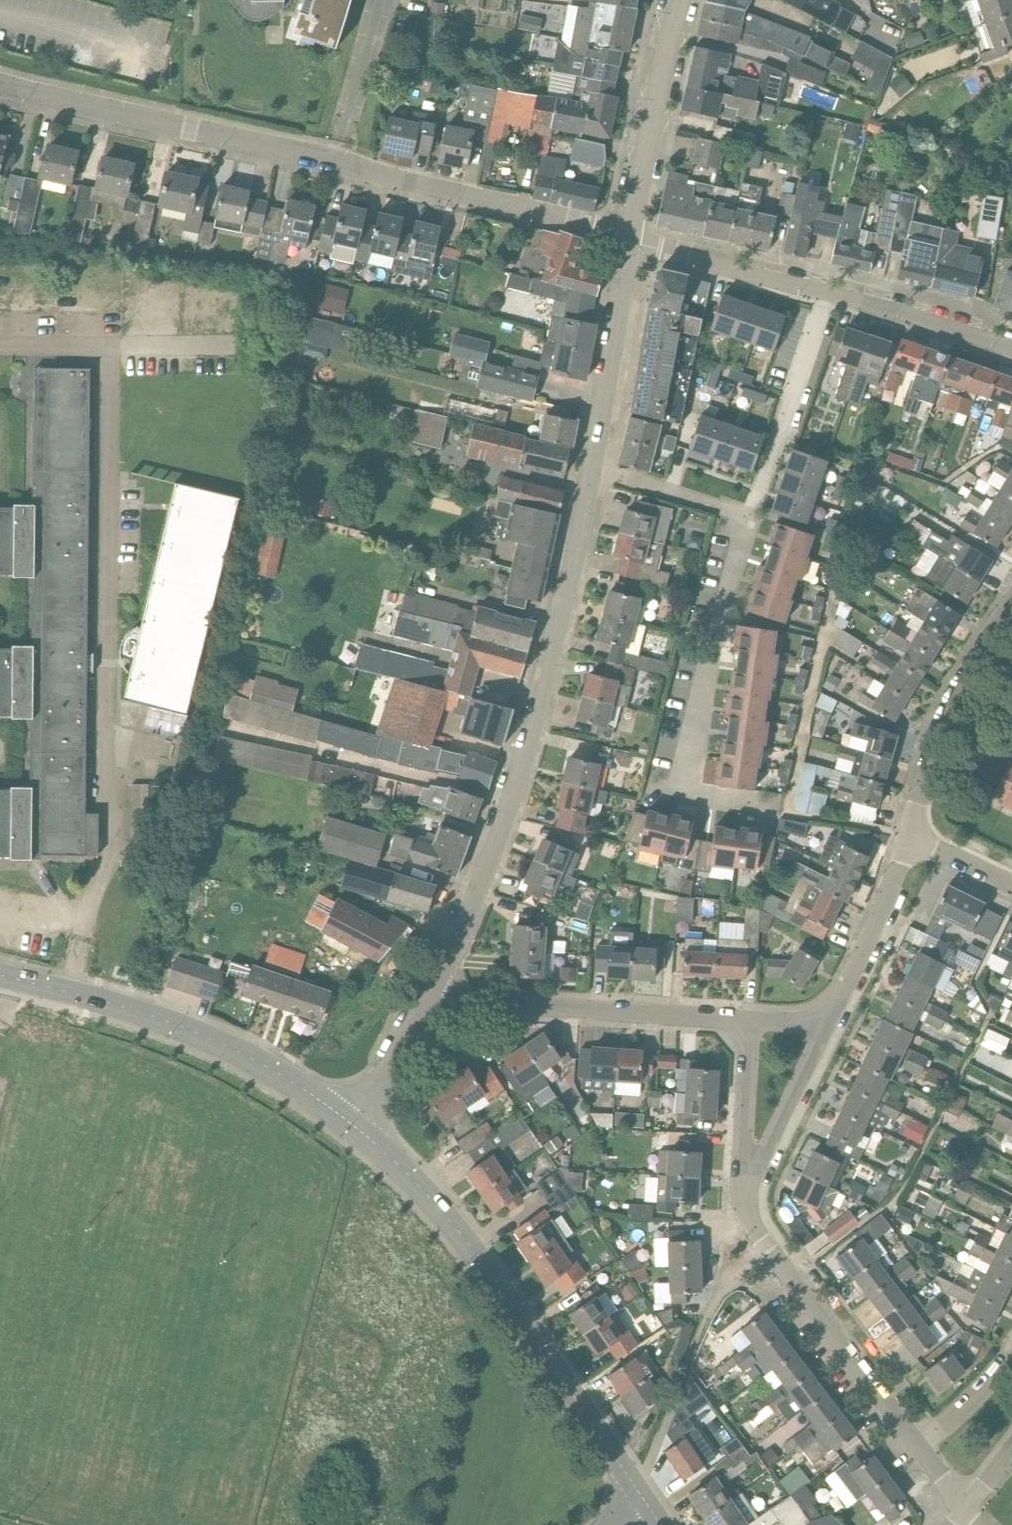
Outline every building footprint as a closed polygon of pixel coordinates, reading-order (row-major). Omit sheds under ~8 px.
[(231,1),(232,2),(236,7),(243,16),(246,19),(250,21),(254,22),(257,22),(260,22),(265,20),(270,18),(277,14),(279,12),(283,9),(284,8),(284,7),(285,6),(285,2),(285,0),(230,0),(231,1)] [(293,35),(336,50),(343,29),(350,7),(352,0),(304,0),(293,35)] [(635,9),(637,0),(580,0),(588,2),(597,3),(635,9)] [(745,12),(752,0),(706,0),(705,3),(745,12)] [(841,6),(829,0),(781,0),(845,34),(856,14),(841,6)] [(1011,15),(1011,0),(977,0),(985,24),(1011,15)] [(597,3),(596,9),(591,46),(621,53),(626,53),(635,9),(597,3)] [(701,20),(742,29),(740,34),(776,41),(776,43),(784,48),(802,56),(810,40),(812,37),(745,12),(705,3),(701,20)] [(585,60),(618,66),(621,53),(591,46),(596,9),(578,7),(572,42),(571,51),(585,60)] [(982,63),(1008,54),(1006,46),(1011,43),(1011,15),(985,24),(994,50),(979,55),(982,63)] [(520,30),(540,33),(542,19),(522,16),(520,30)] [(452,38),(460,39),(463,22),(444,19),(442,39),(441,40),(451,42),(452,38)] [(776,43),(776,41),(740,34),(742,29),(701,20),(698,36),(717,40),(783,55),(784,48),(776,43)] [(614,84),(618,66),(585,60),(571,51),(558,39),(553,63),(554,63),(553,72),(577,77),(614,84)] [(810,40),(802,56),(827,69),(829,69),(835,56),(836,53),(810,40)] [(860,43),(850,61),(873,73),(866,89),(880,97),(893,60),(860,43)] [(686,87),(775,107),(777,107),(781,89),(780,89),(784,73),(762,64),(759,80),(737,76),(736,78),(727,76),(732,55),(696,47),(686,87)] [(829,69),(842,74),(845,76),(851,64),(835,56),(829,69)] [(821,87),(826,74),(790,58),(785,73),(821,87)] [(572,102),(614,110),(617,98),(611,97),(614,84),(577,77),(553,72),(548,97),(572,102)] [(486,143),(487,142),(497,89),(472,86),(467,107),(463,129),(447,126),(440,163),(467,169),(473,140),(486,143)] [(772,119),(775,107),(686,87),(681,110),(718,118),(720,113),(755,121),(757,115),(772,119)] [(583,134),(605,139),(608,139),(614,110),(572,102),(548,97),(537,95),(537,96),(497,88),(497,89),(487,142),(501,145),(505,124),(529,129),(528,138),(551,142),(551,141),(557,142),(559,130),(583,135),(583,134)] [(389,118),(382,152),(414,158),(416,147),(431,150),(438,118),(414,113),(412,123),(389,118)] [(845,136),(856,139),(859,127),(848,124),(845,136)] [(725,143),(753,149),(757,135),(715,126),(712,141),(724,144),(725,143)] [(1,179),(2,177),(6,178),(11,159),(4,157),(9,138),(10,137),(0,135),(0,179),(1,179)] [(604,165),(606,158),(605,145),(575,138),(571,158),(604,165)] [(696,151),(722,157),(725,144),(724,144),(712,141),(699,138),(696,151)] [(39,179),(70,187),(78,153),(50,147),(46,162),(42,162),(39,179)] [(750,150),(746,168),(760,171),(764,153),(750,150)] [(693,164),(719,170),(722,157),(696,151),(693,164)] [(595,211),(600,190),(562,182),(567,160),(543,156),(533,197),(551,201),(595,211)] [(104,159),(96,191),(126,198),(134,166),(104,159)] [(704,236),(711,203),(715,186),(688,181),(689,178),(668,173),(656,226),(704,236)] [(25,178),(11,174),(4,202),(19,205),(25,178)] [(198,241),(202,222),(209,189),(197,187),(199,181),(167,174),(159,208),(187,214),(183,231),(192,233),(191,239),(198,241)] [(25,178),(19,205),(13,233),(31,236),(43,182),(25,178)] [(769,250),(777,217),(757,213),(760,201),(759,200),(762,188),(756,187),(742,183),(736,209),(729,242),(769,250)] [(79,185),(67,241),(82,243),(87,220),(91,202),(94,188),(79,185)] [(223,186),(215,224),(214,228),(215,228),(260,238),(263,229),(269,203),(250,199),(251,192),(223,186)] [(790,217),(796,196),(782,193),(778,214),(790,217)] [(809,233),(837,239),(842,217),(823,213),(826,200),(796,194),(796,196),(790,217),(783,253),(803,258),(809,233)] [(976,237),(996,240),(1003,201),(983,197),(976,237)] [(274,242),(307,249),(316,206),(289,200),(282,233),(263,229),(260,238),(256,258),(270,261),(274,242)] [(157,240),(149,238),(157,204),(141,201),(131,248),(146,251),(147,249),(155,250),(157,240)] [(893,232),(909,236),(916,205),(899,201),(893,232)] [(704,236),(729,242),(736,209),(711,203),(704,236)] [(870,273),(875,251),(856,247),(866,208),(847,203),(842,217),(837,239),(831,264),(870,273)] [(335,244),(358,249),(363,231),(368,210),(342,205),(338,225),(326,222),(319,251),(332,254),(335,244)] [(372,252),(395,257),(400,239),(405,219),(379,213),(375,233),(363,231),(358,249),(355,260),(369,263),(372,252)] [(409,260),(433,266),(442,227),(417,221),(412,242),(400,239),(395,257),(392,268),(406,271),(409,260)] [(211,246),(215,228),(214,228),(215,224),(202,222),(198,241),(197,242),(211,246)] [(974,298),(979,275),(973,273),(975,268),(953,264),(959,232),(943,229),(939,246),(931,287),(974,298)] [(598,297),(602,278),(573,270),(584,239),(562,232),(561,234),(544,231),(537,249),(540,250),(538,254),(551,258),(543,282),(596,296),(598,297)] [(898,279),(931,287),(939,246),(907,239),(898,279)] [(1011,257),(995,304),(1011,310),(1011,257)] [(649,310),(702,320),(710,284),(689,277),(662,271),(657,273),(649,310)] [(323,279),(316,304),(344,312),(352,287),(323,279)] [(547,342),(590,354),(595,326),(588,325),(596,296),(543,282),(534,280),(530,294),(565,303),(562,319),(552,317),(547,342)] [(733,337),(745,303),(723,296),(712,330),(733,337)] [(754,344),(765,310),(745,303),(733,337),(754,344)] [(657,419),(681,425),(702,320),(649,310),(632,413),(657,419)] [(765,310),(754,344),(775,352),(787,317),(765,310)] [(336,324),(310,318),(304,343),(331,349),(336,324)] [(846,403),(847,402),(869,337),(846,330),(845,332),(838,329),(827,358),(834,361),(848,365),(837,399),(846,403)] [(447,350),(475,356),(479,337),(451,331),(447,350)] [(847,402),(860,406),(862,399),(868,382),(877,385),(880,376),(881,377),(892,344),(869,337),(847,402)] [(901,340),(892,366),(906,370),(916,374),(925,348),(901,340)] [(545,341),(541,363),(542,363),(541,366),(551,371),(551,372),(586,380),(590,354),(547,342),(545,341)] [(925,348),(916,374),(905,407),(903,413),(913,416),(918,401),(919,401),(925,385),(926,385),(929,378),(941,382),(950,356),(925,348)] [(539,375),(541,366),(542,363),(541,363),(516,356),(511,368),(539,375)] [(944,408),(956,412),(961,397),(963,390),(972,364),(950,356),(941,382),(938,389),(949,393),(944,408)] [(539,375),(511,368),(484,361),(478,386),(532,400),(539,375)] [(711,375),(719,377),(723,366),(715,363),(711,375)] [(972,364),(963,390),(976,394),(987,398),(996,373),(972,364)] [(32,855),(87,856),(99,856),(99,814),(86,814),(90,369),(34,369),(33,506),(15,506),(15,508),(0,508),(0,576),(14,576),(14,578),(32,578),(32,647),(13,646),(13,649),(0,649),(0,716),(13,717),(13,719),(31,719),(31,788),(12,788),(12,790),(0,790),(0,856),(31,857),(32,855)] [(741,382),(743,374),(731,370),(729,378),(741,382)] [(885,387),(896,391),(897,392),(903,376),(890,372),(885,387)] [(1006,425),(1011,407),(1011,378),(996,373),(987,398),(1000,403),(989,435),(1000,439),(1001,437),(1004,429),(1005,429),(1006,425)] [(743,374),(741,382),(753,386),(755,378),(743,374)] [(719,377),(711,375),(707,387),(715,389),(719,377)] [(753,400),(756,393),(744,389),(741,396),(753,400)] [(756,393),(753,400),(765,404),(767,397),(756,393)] [(961,397),(956,412),(968,416),(974,402),(961,397)] [(1006,425),(1005,429),(1004,429),(1001,437),(1011,440),(1011,407),(1006,425)] [(447,417),(417,409),(415,409),(409,442),(439,449),(447,417)] [(545,414),(540,439),(572,447),(578,420),(545,414)] [(711,457),(722,423),(701,415),(689,450),(711,457)] [(624,440),(656,448),(663,450),(662,457),(682,460),(683,456),(685,457),(691,432),(679,429),(677,438),(666,435),(666,437),(659,436),(662,426),(630,417),(624,440)] [(571,450),(526,440),(527,436),(505,431),(474,423),(466,456),(521,469),(522,463),(566,473),(571,450)] [(722,423),(711,457),(731,464),(743,430),(722,423)] [(743,430),(731,464),(752,472),(764,437),(743,430)] [(618,464),(650,472),(656,448),(624,440),(618,464)] [(786,471),(820,483),(828,461),(793,449),(786,471)] [(871,477),(878,466),(861,460),(859,464),(857,470),(870,478),(871,477)] [(1011,499),(1011,468),(1000,460),(993,471),(1006,479),(998,491),(1011,499)] [(820,483),(786,471),(779,491),(782,492),(799,498),(813,503),(820,483)] [(837,488),(845,491),(849,479),(841,476),(837,488)] [(123,700),(189,715),(241,492),(175,477),(141,623),(139,621),(130,630),(124,637),(122,643),(121,647),(120,651),(121,657),(133,658),(123,700)] [(496,499),(560,514),(564,494),(501,479),(496,499)] [(845,491),(837,488),(833,500),(841,503),(845,491)] [(1011,521),(1011,499),(998,491),(992,501),(986,498),(987,497),(973,488),(966,500),(980,509),(980,507),(987,510),(986,512),(1009,526),(1011,521)] [(782,492),(779,491),(771,513),(806,524),(813,503),(799,498),(782,492)] [(621,533),(665,544),(673,510),(638,501),(635,513),(627,511),(621,533)] [(526,596),(542,600),(551,559),(554,543),(559,519),(503,509),(497,508),(495,520),(500,521),(498,533),(518,537),(515,551),(512,569),(505,604),(523,609),(526,596)] [(967,514),(960,526),(996,548),(1009,526),(986,512),(979,522),(967,514)] [(839,522),(831,519),(828,531),(835,534),(839,522)] [(257,570),(278,575),(289,525),(267,520),(257,570)] [(771,547),(807,557),(814,535),(777,523),(769,546),(771,547)] [(979,582),(993,560),(970,546),(969,546),(952,536),(949,542),(931,531),(921,546),(940,558),(979,582)] [(621,567),(637,570),(638,563),(644,565),(648,551),(662,555),(665,544),(621,533),(615,556),(623,558),(621,567)] [(460,555),(489,562),(491,551),(463,544),(460,555)] [(797,579),(802,581),(809,557),(807,557),(771,547),(765,567),(797,579)] [(828,565),(836,567),(839,555),(831,553),(828,565)] [(944,590),(966,604),(979,582),(940,558),(926,581),(943,592),(944,590)] [(755,589),(790,599),(797,579),(765,567),(760,565),(752,588),(755,589)] [(836,567),(828,565),(825,577),(834,579),(836,567)] [(640,581),(668,588),(671,574),(643,567),(640,581)] [(605,616),(636,624),(642,599),(631,596),(632,590),(616,586),(615,592),(611,591),(605,616)] [(747,611),(785,623),(793,600),(790,599),(755,589),(747,611)] [(923,621),(947,635),(960,614),(937,600),(924,591),(917,603),(929,611),(923,621)] [(813,608),(822,610),(824,598),(816,596),(813,608)] [(477,612),(458,607),(454,625),(464,627),(462,635),(528,653),(536,624),(536,623),(478,608),(477,612)] [(822,610),(813,608),(811,620),(819,622),(822,610)] [(479,665),(522,676),(528,653),(462,635),(464,627),(454,625),(400,612),(394,635),(454,651),(449,672),(435,669),(436,663),(361,644),(355,668),(395,678),(470,697),(479,665)] [(609,663),(636,670),(667,678),(671,663),(627,652),(628,649),(629,649),(636,624),(605,616),(599,640),(614,644),(609,663)] [(934,657),(947,635),(923,621),(916,633),(897,620),(890,631),(934,657)] [(739,650),(773,653),(777,631),(738,625),(734,649),(739,650)] [(921,678),(934,657),(890,631),(884,627),(877,637),(904,653),(897,663),(921,678)] [(832,646),(853,658),(862,642),(842,630),(832,646)] [(810,660),(813,649),(805,647),(802,659),(810,660)] [(907,700),(921,678),(897,663),(878,651),(877,652),(871,648),(865,658),(871,662),(870,662),(890,675),(884,686),(907,700)] [(772,678),(775,678),(778,654),(773,653),(739,650),(736,671),(772,678)] [(584,697),(614,705),(619,685),(631,688),(636,670),(609,663),(605,678),(590,674),(584,697)] [(797,681),(805,683),(808,671),(800,669),(797,681)] [(767,700),(769,700),(772,678),(736,671),(734,671),(730,693),(767,700)] [(253,700),(252,701),(270,706),(293,712),(299,692),(279,686),(279,683),(270,681),(259,677),(258,681),(253,700)] [(467,712),(466,716),(461,734),(502,745),(507,728),(513,709),(470,697),(395,678),(377,735),(382,737),(404,743),(429,750),(431,745),(444,706),(467,712)] [(805,683),(797,681),(794,693),(803,695),(805,683)] [(870,709),(871,708),(894,722),(907,700),(884,686),(877,696),(865,688),(857,701),(870,709)] [(729,718),(764,721),(767,700),(730,693),(728,693),(724,717),(729,718)] [(838,703),(823,695),(816,708),(832,716),(838,703)] [(597,733),(612,737),(614,729),(608,727),(614,705),(584,697),(579,720),(599,725),(597,733)] [(787,726),(795,727),(798,716),(790,714),(787,726)] [(763,746),(765,746),(768,722),(764,721),(729,718),(726,739),(763,746)] [(353,729),(321,720),(316,741),(347,751),(377,759),(382,737),(377,735),(353,729)] [(864,751),(891,759),(897,735),(855,723),(851,737),(867,742),(864,751)] [(795,727),(787,726),(784,737),(792,739),(793,739),(795,727)] [(398,765),(399,764),(404,743),(382,737),(377,759),(398,765)] [(757,768),(759,768),(763,746),(726,739),(724,738),(721,761),(757,768)] [(399,764),(436,773),(442,747),(431,745),(429,750),(404,743),(399,764)] [(858,777),(883,784),(891,759),(864,751),(841,745),(835,770),(858,777)] [(974,774),(1000,787),(1011,761),(986,749),(974,774)] [(565,782),(596,790),(601,766),(607,767),(609,756),(594,753),(592,763),(570,758),(565,782)] [(460,777),(489,788),(496,764),(469,754),(460,777)] [(782,771),(790,773),(793,761),(785,759),(782,771)] [(715,785),(754,790),(757,768),(721,761),(718,760),(715,785)] [(1011,761),(1000,787),(996,795),(1006,800),(1004,805),(1011,809),(1011,762),(1011,761)] [(309,781),(371,795),(375,776),(313,762),(309,781)] [(805,762),(796,800),(798,810),(806,813),(813,814),(821,816),(827,796),(812,792),(816,773),(828,777),(831,769),(805,762)] [(790,773),(782,771),(779,783),(787,785),(790,773)] [(852,802),(876,809),(883,784),(858,777),(854,786),(840,782),(836,798),(852,802)] [(585,834),(587,824),(589,815),(590,815),(592,804),(604,806),(608,792),(596,790),(565,782),(559,807),(562,808),(557,828),(585,834)] [(473,822),(474,822),(482,798),(449,786),(448,789),(431,786),(430,789),(424,787),(418,802),(473,822)] [(151,834),(153,795),(123,793),(120,832),(151,834)] [(662,855),(662,852),(672,814),(671,814),(670,816),(648,811),(647,815),(634,812),(631,823),(624,841),(639,845),(638,849),(662,855)] [(672,814),(662,852),(683,858),(681,867),(695,871),(701,841),(690,838),(694,820),(672,814)] [(317,849),(377,867),(387,834),(328,816),(317,849)] [(780,819),(780,820),(778,830),(805,836),(809,824),(780,819)] [(389,854),(456,876),(471,836),(440,824),(436,835),(428,832),(426,838),(416,834),(414,838),(396,833),(389,854)] [(734,869),(734,866),(738,830),(715,826),(713,842),(701,841),(695,871),(710,873),(711,866),(734,869)] [(757,866),(769,867),(776,837),(762,835),(762,831),(738,827),(738,830),(734,866),(757,870),(757,866)] [(832,868),(857,879),(868,856),(845,845),(846,843),(830,835),(824,847),(824,848),(818,861),(832,868)] [(535,861),(563,873),(572,877),(581,855),(573,851),(576,844),(561,837),(558,845),(545,839),(535,861)] [(809,886),(842,901),(846,902),(857,879),(832,868),(827,880),(781,857),(776,869),(801,881),(800,882),(809,886)] [(387,897),(428,909),(430,909),(436,886),(348,860),(340,888),(387,900),(387,897)] [(527,892),(541,898),(544,891),(553,896),(563,873),(535,861),(526,883),(530,884),(527,892)] [(802,927),(801,929),(823,940),(842,901),(809,886),(791,921),(802,927)] [(947,921),(989,942),(1004,913),(947,886),(924,933),(929,935),(938,941),(947,921)] [(409,927),(410,925),(390,917),(386,923),(338,898),(337,900),(323,893),(307,922),(322,929),(380,960),(402,934),(406,937),(413,930),(409,927)] [(676,921),(693,922),(694,899),(677,898),(676,921)] [(787,923),(791,914),(762,902),(760,909),(787,923)] [(594,909),(582,904),(577,916),(590,921),(594,909)] [(744,932),(759,934),(760,909),(746,907),(744,932)] [(514,951),(545,952),(554,953),(555,941),(546,940),(547,927),(535,926),(536,916),(520,915),(520,926),(515,925),(514,951)] [(908,975),(934,988),(942,991),(956,964),(974,973),(981,962),(938,941),(929,935),(924,933),(910,927),(903,939),(922,949),(921,953),(920,952),(908,975)] [(1011,978),(1011,931),(1004,947),(998,960),(1007,965),(1003,974),(1011,978)] [(683,973),(715,975),(717,941),(686,938),(685,950),(683,973)] [(717,941),(715,975),(747,977),(749,940),(718,938),(717,941)] [(272,943),(265,966),(299,978),(307,955),(272,943)] [(607,976),(631,978),(633,947),(608,946),(608,947),(597,946),(596,971),(608,972),(607,976)] [(633,947),(631,978),(654,979),(655,965),(664,965),(665,949),(633,947)] [(782,975),(801,987),(818,960),(798,948),(789,962),(768,960),(767,974),(782,975)] [(512,976),(544,978),(545,952),(514,951),(512,976)] [(194,962),(178,957),(168,985),(184,990),(194,962)] [(245,994),(283,1007),(292,978),(254,965),(253,968),(233,961),(228,973),(249,980),(245,994)] [(208,966),(194,962),(184,990),(198,995),(208,966)] [(223,971),(208,966),(198,995),(214,1000),(223,971)] [(560,979),(575,980),(575,968),(561,967),(560,979)] [(949,1012),(927,1002),(934,988),(908,975),(897,998),(944,1021),(949,1012)] [(292,978),(283,1007),(321,1020),(331,991),(292,978)] [(940,1030),(944,1021),(897,998),(886,1020),(910,1031),(917,1019),(940,1030)] [(908,1060),(924,1067),(928,1059),(904,1047),(912,1032),(910,1031),(886,1020),(885,1020),(874,1043),(900,1055),(908,1060)] [(564,1066),(572,1061),(564,1048),(556,1052),(545,1035),(524,1048),(541,1073),(561,1060),(564,1066)] [(864,1067),(889,1080),(900,1055),(874,1043),(862,1066),(863,1067),(864,1067)] [(550,1085),(541,1073),(524,1048),(505,1060),(506,1062),(499,1067),(523,1103),(550,1085)] [(615,1090),(616,1082),(618,1050),(593,1048),(593,1049),(582,1048),(580,1078),(582,1078),(582,1088),(615,1090)] [(642,1073),(652,1073),(653,1058),(643,1057),(643,1051),(618,1050),(616,1082),(641,1083),(642,1073)] [(659,1056),(658,1068),(675,1069),(676,1058),(659,1056)] [(687,1092),(716,1094),(717,1070),(696,1069),(697,1060),(682,1059),(682,1070),(688,1070),(687,1092)] [(908,1060),(904,1069),(919,1076),(924,1067),(908,1060)] [(884,1105),(900,1113),(904,1104),(888,1096),(890,1093),(884,1090),(889,1080),(864,1067),(853,1090),(878,1102),(884,1105)] [(484,1096),(487,1100),(504,1089),(489,1068),(474,1078),(468,1069),(447,1082),(465,1109),(484,1096)] [(470,1116),(465,1109),(447,1082),(426,1096),(449,1130),(470,1116)] [(647,1106),(660,1108),(662,1090),(648,1089),(647,1106)] [(867,1124),(874,1110),(878,1102),(853,1090),(842,1112),(867,1124)] [(679,1113),(678,1123),(693,1124),(693,1116),(714,1117),(716,1094),(687,1092),(685,1114),(679,1113)] [(900,1113),(884,1105),(880,1113),(896,1121),(900,1113)] [(826,1145),(841,1152),(858,1161),(864,1150),(857,1146),(867,1124),(842,1112),(826,1145)] [(598,1127),(612,1127),(613,1114),(591,1113),(598,1127)] [(520,1117),(486,1140),(468,1152),(477,1166),(468,1172),(482,1191),(507,1174),(494,1155),(530,1131),(520,1117)] [(478,1128),(457,1142),(465,1154),(468,1152),(486,1140),(485,1138),(478,1128)] [(666,1176),(698,1178),(700,1152),(696,1152),(697,1142),(681,1141),(680,1150),(668,1149),(666,1176)] [(803,1174),(829,1186),(840,1163),(837,1161),(841,1152),(826,1145),(822,1154),(814,1151),(803,1174)] [(972,1162),(983,1168),(988,1158),(977,1152),(972,1162)] [(967,1173),(978,1178),(983,1168),(972,1162),(967,1173)] [(573,1191),(581,1192),(583,1173),(569,1171),(569,1168),(560,1167),(559,1170),(568,1183),(573,1191)] [(512,1210),(525,1201),(520,1194),(528,1189),(514,1169),(507,1174),(482,1191),(495,1211),(507,1203),(512,1210)] [(537,1185),(546,1198),(568,1183),(559,1170),(537,1185)] [(817,1223),(827,1215),(820,1205),(821,1202),(831,1207),(839,1191),(829,1186),(803,1174),(792,1198),(809,1206),(807,1210),(817,1223)] [(659,1203),(658,1211),(674,1212),(674,1201),(697,1203),(698,1178),(666,1176),(658,1175),(657,1191),(651,1190),(650,1202),(659,1203)] [(959,1189),(971,1195),(976,1184),(964,1178),(959,1189)] [(546,1198),(554,1211),(577,1195),(573,1191),(568,1183),(546,1198)] [(954,1199),(965,1205),(971,1195),(959,1189),(954,1199)] [(533,1263),(567,1240),(552,1218),(550,1220),(545,1211),(516,1231),(522,1240),(519,1242),(533,1263)] [(850,1212),(824,1232),(832,1243),(859,1223),(850,1212)] [(874,1242),(888,1231),(884,1225),(886,1223),(880,1214),(863,1228),(874,1242)] [(1010,1216),(1009,1217),(1003,1214),(996,1228),(1005,1232),(1011,1236),(1011,1217),(1010,1216)] [(668,1267),(700,1266),(699,1240),(684,1240),(684,1231),(668,1231),(669,1241),(667,1241),(668,1267)] [(985,1248),(990,1237),(979,1232),(974,1242),(985,1248)] [(1011,1261),(1011,1236),(1005,1232),(995,1253),(1011,1261)] [(855,1277),(878,1260),(879,1259),(863,1237),(838,1257),(854,1278),(855,1277)] [(563,1290),(586,1275),(577,1260),(572,1264),(567,1255),(574,1250),(567,1240),(533,1263),(547,1284),(555,1278),(563,1290)] [(995,1253),(985,1248),(974,1242),(969,1253),(980,1258),(979,1259),(989,1264),(985,1273),(1011,1286),(1011,1284),(1011,1261),(995,1253)] [(643,1268),(645,1268),(635,1249),(623,1259),(630,1271),(643,1268)] [(870,1296),(912,1265),(906,1256),(886,1271),(878,1260),(855,1277),(870,1296)] [(886,1317),(908,1300),(901,1291),(908,1285),(905,1282),(918,1273),(912,1265),(870,1296),(886,1317)] [(671,1293),(671,1303),(687,1303),(687,1293),(701,1292),(700,1266),(668,1267),(669,1293),(671,1293)] [(637,1284),(647,1281),(643,1268),(630,1271),(637,1284)] [(1011,1286),(985,1273),(975,1269),(970,1279),(959,1274),(954,1284),(1001,1307),(1011,1286)] [(991,1327),(1001,1307),(954,1284),(937,1275),(936,1279),(943,1293),(949,1293),(948,1294),(970,1305),(965,1316),(967,1316),(991,1327)] [(585,1333),(610,1316),(598,1297),(603,1294),(598,1286),(584,1295),(589,1302),(571,1313),(585,1333)] [(930,1315),(942,1305),(937,1298),(923,1308),(914,1295),(908,1300),(886,1317),(901,1336),(923,1320),(930,1315)] [(948,1313),(942,1305),(930,1315),(935,1322),(948,1313)] [(618,1359),(637,1346),(614,1313),(610,1316),(585,1333),(598,1353),(609,1345),(618,1359)] [(737,1364),(738,1365),(779,1333),(775,1328),(777,1327),(773,1323),(772,1324),(763,1313),(741,1329),(751,1342),(722,1365),(727,1372),(737,1364)] [(917,1357),(939,1340),(923,1320),(901,1336),(917,1357)] [(677,1342),(687,1346),(694,1326),(685,1323),(684,1325),(676,1322),(670,1339),(677,1342)] [(980,1349),(984,1340),(965,1330),(957,1337),(959,1338),(980,1349)] [(766,1375),(773,1370),(795,1353),(786,1342),(787,1342),(784,1337),(783,1338),(779,1333),(738,1365),(744,1372),(757,1362),(766,1375)] [(960,1346),(953,1337),(935,1350),(941,1359),(925,1371),(940,1391),(965,1371),(957,1361),(961,1358),(954,1349),(960,1346)] [(670,1361),(680,1364),(687,1346),(677,1342),(670,1361)] [(622,1395),(649,1377),(657,1372),(643,1352),(636,1357),(608,1375),(622,1395)] [(759,1407),(762,1410),(810,1373),(806,1368),(807,1368),(804,1363),(803,1364),(795,1353),(773,1370),(782,1382),(757,1402),(760,1407),(759,1407)] [(793,1398),(803,1410),(825,1394),(817,1383),(818,1382),(815,1377),(813,1378),(810,1373),(762,1410),(768,1418),(793,1398)] [(635,1415),(662,1396),(649,1377),(622,1395),(635,1415)] [(792,1437),(799,1445),(841,1414),(837,1409),(834,1404),(834,1405),(825,1394),(803,1410),(812,1422),(792,1437)] [(684,1480),(705,1465),(687,1438),(697,1431),(680,1404),(667,1435),(675,1445),(665,1452),(684,1480)] [(833,1449),(834,1451),(856,1435),(848,1423),(845,1419),(844,1419),(841,1414),(799,1445),(804,1451),(816,1442),(826,1455),(833,1449)] [(727,1457),(743,1447),(737,1437),(720,1448),(727,1457)] [(705,1518),(732,1499),(740,1493),(726,1473),(743,1461),(746,1465),(760,1456),(757,1452),(750,1456),(743,1447),(727,1457),(714,1466),(720,1475),(717,1477),(689,1496),(705,1518)] [(866,1493),(888,1477),(880,1466),(877,1461),(872,1456),(862,1464),(856,1455),(845,1463),(834,1471),(857,1500),(866,1493)] [(791,1496),(803,1486),(809,1482),(798,1468),(780,1481),(790,1496),(791,1496)] [(883,1513),(890,1522),(900,1514),(894,1505),(904,1497),(897,1487),(896,1488),(888,1477),(866,1493),(882,1514),(883,1513)] [(790,1496),(771,1508),(779,1520),(782,1524),(802,1524),(806,1524),(810,1521),(805,1514),(791,1496),(790,1496)] [(779,1520),(771,1508),(749,1524),(732,1499),(705,1518),(710,1524),(772,1524),(779,1520)] [(832,1514),(831,1514),(810,1521),(806,1524),(807,1524),(842,1524),(832,1514)]
